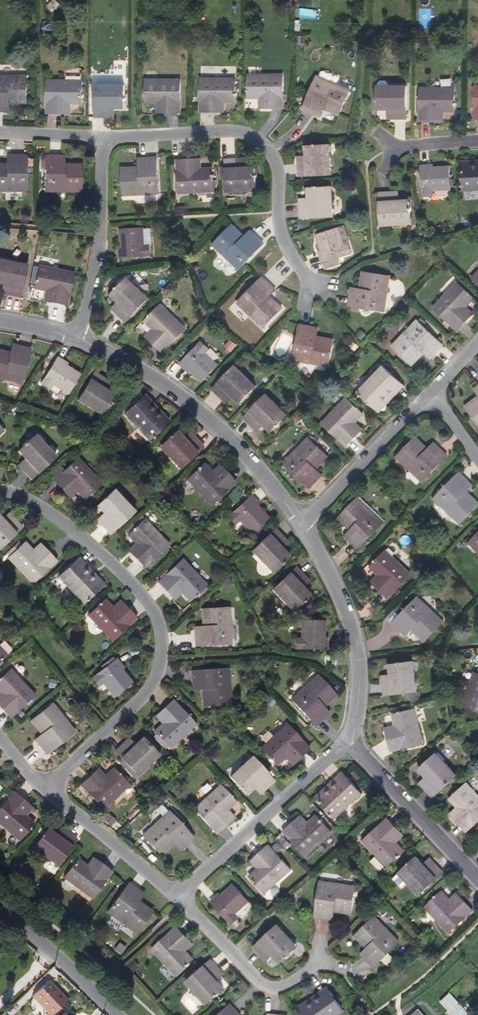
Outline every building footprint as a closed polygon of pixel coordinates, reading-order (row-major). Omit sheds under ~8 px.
[(56,32),(56,23),(46,23),(46,32),(56,32)] [(282,109),(283,76),(247,75),(247,99),(259,99),(264,99),(264,109),(282,109)] [(26,76),(0,76),(0,112),(4,112),(4,104),(9,104),(26,104),(26,76)] [(338,117),(349,92),(316,77),(302,110),(314,116),(317,108),(322,110),(338,117)] [(179,112),(180,79),(145,78),(144,102),(156,102),(161,102),(161,112),(179,112)] [(235,103),(235,80),(200,80),(200,114),(218,114),(219,103),(224,103),(235,103)] [(81,105),(82,82),(46,82),(46,115),(64,115),(64,105),(70,105),(81,105)] [(406,119),(406,86),(386,86),(384,82),(378,82),(376,86),(376,110),(387,111),(392,110),(392,119),(406,119)] [(126,109),(125,86),(95,86),(95,119),(108,118),(109,109),(114,109),(126,109)] [(455,113),(455,89),(419,89),(419,123),(438,123),(438,112),(443,113),(455,113)] [(318,118),(322,110),(317,108),(314,116),(318,118)] [(331,175),(330,156),(324,157),(324,145),(306,146),(306,157),(307,163),(297,163),(298,177),(331,175)] [(24,156),(12,156),(12,165),(6,165),(0,165),(0,192),(24,193),(24,156)] [(81,193),(81,165),(64,165),(59,165),(59,157),(44,157),(44,193),(81,193)] [(158,196),(156,159),(143,160),(144,168),(139,168),(121,169),(122,198),(158,196)] [(213,193),(212,169),(201,170),(196,170),(195,160),(177,161),(178,195),(213,193)] [(257,186),(256,168),(245,169),(239,169),(239,160),(225,160),(226,193),(245,192),(244,186),(257,186)] [(473,167),(472,161),(461,162),(462,191),(477,190),(477,166),(473,167)] [(449,189),(448,166),(426,168),(426,165),(419,166),(421,197),(432,197),(431,190),(449,189)] [(333,217),(332,198),(327,199),(326,187),(308,188),(308,200),(309,204),(300,205),(300,219),(333,217)] [(410,219),(409,201),(398,202),(393,202),(392,193),(378,194),(380,227),(400,226),(399,219),(410,219)] [(237,270),(262,244),(252,235),(247,241),(242,237),(230,225),(211,246),(237,270)] [(142,228),(119,229),(120,251),(118,251),(118,258),(150,256),(149,245),(151,245),(150,228),(142,228)] [(350,246),(345,228),(338,230),(343,248),(350,246)] [(352,256),(350,246),(343,248),(338,230),(317,236),(322,257),(320,257),(322,264),(325,264),(326,270),(340,267),(338,260),(352,256)] [(247,241),(252,235),(248,231),(242,237),(247,241)] [(26,264),(8,260),(6,266),(0,265),(0,283),(3,283),(8,284),(6,293),(20,296),(26,264)] [(66,304),(73,271),(38,264),(34,287),(45,289),(51,290),(49,300),(66,304)] [(385,311),(390,274),(363,271),(360,288),(360,294),(351,292),(349,306),(385,311)] [(136,283),(128,275),(124,280),(133,288),(136,283)] [(263,330),(282,310),(269,298),(266,294),(271,288),(262,279),(237,304),(263,330)] [(150,296),(136,283),(133,288),(124,280),(112,292),(118,299),(123,303),(117,309),(127,320),(150,296)] [(466,307),(474,299),(457,283),(433,309),(457,332),(470,318),(461,311),(466,307)] [(269,298),(275,292),(271,288),(266,294),(269,298)] [(117,309),(123,303),(118,299),(113,305),(117,309)] [(187,329),(161,304),(145,321),(157,332),(150,339),(164,353),(187,329)] [(473,314),(466,307),(461,311),(470,318),(473,314)] [(443,344),(417,320),(393,346),(412,365),(425,352),(429,348),(434,353),(443,344)] [(329,368),(334,340),(317,337),(311,336),(313,329),(299,326),(293,362),(329,368)] [(150,339),(157,332),(153,329),(146,336),(150,339)] [(203,382),(219,365),(206,353),(210,348),(202,341),(181,364),(186,369),(188,367),(203,382)] [(28,349),(15,346),(13,354),(7,353),(0,351),(0,379),(20,384),(28,349)] [(434,353),(429,348),(425,352),(431,357),(434,353)] [(65,396),(77,376),(60,365),(61,363),(55,359),(39,386),(48,391),(50,387),(65,396)] [(253,390),(244,383),(249,378),(235,366),(213,389),(223,399),(229,392),(233,397),(240,404),(253,390)] [(399,382),(382,366),(357,392),(378,412),(386,404),(382,400),(399,382)] [(257,386),(249,378),(244,383),(253,390),(257,386)] [(102,391),(106,382),(102,380),(97,388),(102,391)] [(101,418),(119,390),(106,382),(102,391),(97,388),(88,382),(79,397),(89,403),(86,408),(101,418)] [(386,404),(403,387),(399,382),(382,400),(386,404)] [(227,403),(233,397),(229,392),(223,399),(227,403)] [(159,413),(143,395),(138,399),(155,417),(159,413)] [(275,412),(280,408),(266,395),(244,418),(254,427),(259,421),(262,425),(271,433),(284,420),(275,412)] [(86,408),(89,403),(79,397),(76,402),(86,408)] [(466,406),(477,423),(477,397),(466,406)] [(167,422),(159,413),(155,417),(138,399),(121,415),(146,442),(167,422)] [(354,425),(363,415),(346,399),(322,425),(346,448),(358,435),(351,428),(354,425)] [(288,415),(280,408),(275,412),(284,420),(288,415)] [(257,430),(262,425),(259,421),(254,427),(257,430)] [(361,431),(354,425),(351,428),(358,435),(361,431)] [(178,471),(201,449),(192,439),(185,445),(181,441),(175,434),(162,446),(169,453),(165,457),(178,471)] [(185,445),(192,439),(188,434),(181,441),(185,445)] [(39,447),(43,443),(36,435),(32,439),(39,447)] [(420,483),(445,456),(436,447),(430,454),(426,450),(413,438),(394,457),(420,483)] [(32,480),(56,457),(43,443),(39,447),(32,439),(19,451),(25,458),(30,463),(22,469),(32,480)] [(315,470),(327,458),(307,439),(283,465),(309,490),(317,480),(310,474),(315,470)] [(430,454),(436,447),(432,443),(426,450),(430,454)] [(169,453),(162,446),(158,449),(165,457),(169,453)] [(22,469),(30,463),(25,458),(18,465),(22,469)] [(100,484),(77,459),(52,481),(65,495),(72,488),(76,493),(83,500),(100,484)] [(210,507),(235,484),(222,471),(214,477),(210,473),(203,465),(186,481),(210,507)] [(214,477),(222,471),(218,466),(210,473),(214,477)] [(321,477),(315,470),(310,474),(317,480),(321,477)] [(466,493),(463,489),(468,483),(459,474),(434,500),(459,525),(477,505),(477,504),(466,493)] [(466,493),(472,486),(468,483),(463,489),(466,493)] [(69,499),(76,493),(72,488),(65,495),(69,499)] [(123,499),(115,491),(110,495),(118,504),(123,499)] [(135,512),(123,499),(118,504),(110,495),(97,507),(105,516),(109,519),(103,525),(111,535),(135,512)] [(267,519),(253,504),(255,502),(250,497),(227,518),(233,526),(237,522),(249,535),(267,519)] [(357,548),(382,522),(356,497),(336,517),(348,530),(352,533),(347,538),(357,548)] [(5,525),(11,518),(8,515),(1,521),(5,525)] [(103,525),(109,519),(105,516),(99,521),(103,525)] [(22,529),(11,518),(5,525),(1,521),(0,519),(0,549),(22,529)] [(170,544),(146,518),(129,534),(137,542),(141,546),(133,553),(145,567),(170,544)] [(287,558),(280,550),(276,547),(283,540),(274,530),(250,552),(262,565),(266,562),(274,570),(287,558)] [(352,533),(348,530),(343,535),(347,538),(352,533)] [(468,544),(477,554),(477,533),(468,544)] [(280,550),(287,544),(283,540),(276,547),(280,550)] [(133,553),(141,546),(137,542),(129,549),(133,553)] [(31,585),(55,562),(43,549),(36,556),(32,552),(24,543),(7,559),(31,585)] [(36,556),(43,549),(39,545),(32,552),(36,556)] [(389,598),(412,573),(387,549),(371,566),(379,574),(384,578),(376,585),(389,598)] [(95,576),(79,558),(75,562),(91,579),(95,576)] [(206,584),(182,559),(158,581),(171,594),(178,588),(182,592),(189,600),(206,584)] [(81,604),(103,584),(95,576),(91,579),(75,562),(57,578),(81,604)] [(274,570),(266,562),(262,565),(270,574),(274,570)] [(308,597),(300,589),(296,585),(303,579),(294,569),(270,592),(283,605),(287,601),(295,609),(308,597)] [(376,585),(384,578),(379,574),(372,581),(376,585)] [(300,589),(307,583),(303,579),(296,585),(300,589)] [(175,599),(182,592),(178,588),(171,594),(175,599)] [(404,592),(400,588),(396,592),(400,596),(404,592)] [(443,623),(417,598),(392,623),(401,632),(407,626),(411,630),(424,643),(443,623)] [(295,609),(287,601),(283,605),(291,613),(295,609)] [(137,621),(125,607),(116,614),(113,610),(105,602),(89,617),(113,644),(137,621)] [(116,614),(125,607),(121,602),(113,610),(116,614)] [(230,644),(228,608),(200,609),(201,626),(201,632),(194,633),(194,646),(230,644)] [(321,643),(321,621),(299,621),(299,640),(294,640),(294,650),(325,649),(325,643),(321,643)] [(411,630),(407,626),(401,632),(405,636),(411,630)] [(133,683),(119,666),(121,664),(117,659),(93,678),(99,686),(104,683),(114,697),(133,683)] [(417,692),(414,673),(408,674),(407,663),(390,665),(392,676),(392,681),(382,683),(384,696),(417,692)] [(34,695),(10,669),(0,678),(0,692),(2,693),(5,697),(0,701),(0,706),(10,717),(34,695)] [(230,705),(227,670),(192,672),(193,685),(201,684),(201,689),(202,707),(230,705)] [(472,672),(459,705),(477,712),(477,674),(472,672)] [(324,707),(336,696),(317,676),(291,700),(316,727),(326,717),(320,711),(324,707)] [(171,750),(196,726),(174,702),(161,714),(167,721),(163,725),(155,732),(171,750)] [(74,732),(52,703),(30,720),(41,735),(45,739),(39,743),(46,754),(74,732)] [(330,713),(324,707),(320,711),(326,717),(330,713)] [(424,743),(415,710),(414,710),(413,708),(402,711),(403,712),(392,715),(395,726),(396,731),(387,733),(391,752),(424,743)] [(163,725),(167,721),(161,714),(156,718),(163,725)] [(308,749),(286,725),(260,749),(276,766),(284,758),(288,755),(294,762),(308,749)] [(45,739),(41,735),(36,739),(39,743),(45,739)] [(150,764),(146,760),(154,752),(142,739),(135,747),(131,751),(124,743),(115,752),(137,776),(150,764)] [(135,747),(128,740),(124,743),(131,751),(135,747)] [(150,764),(158,756),(154,752),(146,760),(150,764)] [(432,798),(456,776),(443,762),(445,760),(437,752),(419,769),(426,777),(430,781),(422,788),(432,798)] [(294,762),(288,755),(284,758),(291,765),(294,762)] [(273,781),(251,758),(238,771),(242,775),(234,783),(245,795),(254,788),(257,784),(263,791),(273,781)] [(104,810),(130,786),(113,769),(104,777),(101,780),(94,773),(81,786),(104,810)] [(104,777),(97,770),(94,773),(101,780),(104,777)] [(234,783),(242,775),(238,771),(230,778),(234,783)] [(328,793),(345,777),(341,773),(324,789),(328,793)] [(335,819),(361,794),(345,777),(328,793),(324,789),(315,797),(335,819)] [(422,788),(430,781),(426,777),(419,784),(422,788)] [(466,783),(449,799),(457,808),(461,811),(453,819),(466,833),(477,822),(477,796),(466,783)] [(263,791),(257,784),(254,788),(260,794),(263,791)] [(227,811),(236,803),(221,786),(195,809),(217,834),(230,821),(223,814),(227,811)] [(22,812),(29,805),(15,793),(0,809),(0,824),(19,841),(35,824),(26,816),(22,812)] [(26,816),(33,809),(29,805),(22,812),(26,816)] [(453,819),(461,811),(457,808),(449,815),(453,819)] [(234,818),(227,811),(223,814),(230,821),(234,818)] [(193,839),(168,813),(141,837),(161,858),(173,846),(177,842),(183,848),(193,839)] [(308,823),(301,815),(297,819),(304,827),(308,823)] [(305,856),(331,832),(316,816),(308,823),(304,827),(297,819),(283,832),(305,856)] [(391,839),(398,832),(386,818),(361,841),(385,866),(402,850),(395,842),(391,839)] [(62,843),(57,839),(63,832),(52,824),(32,849),(47,861),(50,857),(59,863),(70,849),(62,843)] [(62,843),(67,835),(63,832),(57,839),(62,843)] [(395,842),(402,836),(398,832),(391,839),(395,842)] [(183,848),(177,842),(173,846),(179,852),(183,848)] [(291,869),(268,844),(254,857),(261,865),(257,868),(249,876),(264,893),(291,869)] [(436,879),(429,872),(425,868),(432,861),(423,851),(399,874),(411,887),(415,883),(423,891),(436,879)] [(59,863),(50,857),(47,861),(56,868),(59,863)] [(257,868),(261,865),(254,857),(250,861),(257,868)] [(90,870),(97,862),(92,858),(85,867),(90,870)] [(92,901),(112,873),(97,862),(90,870),(85,867),(77,861),(63,879),(92,901)] [(429,872),(436,865),(432,861),(425,868),(429,872)] [(353,915),(357,888),(321,882),(315,919),(328,921),(330,912),(335,912),(353,915)] [(423,891),(415,883),(411,887),(419,895),(423,891)] [(236,914),(249,901),(234,884),(218,899),(216,897),(211,902),(231,924),(239,917),(236,914)] [(139,902),(135,899),(139,893),(128,885),(107,914),(135,936),(153,913),(139,902)] [(448,934),(472,911),(458,895),(451,902),(441,892),(424,908),(448,934)] [(139,902),(143,897),(139,893),(135,899),(139,902)] [(399,943),(374,917),(354,936),(367,949),(371,953),(364,958),(374,968),(399,943)] [(294,948),(286,940),(290,936),(278,923),(261,939),(267,945),(271,949),(264,955),(274,967),(294,948)] [(184,951),(181,947),(189,940),(176,926),(151,949),(175,975),(192,960),(184,951)] [(298,944),(290,936),(286,940),(294,948),(298,944)] [(184,951),(192,944),(189,940),(181,947),(184,951)] [(264,955),(271,949),(267,945),(260,951),(264,955)] [(371,953),(367,949),(361,955),(364,958),(371,953)] [(223,989),(216,981),(212,977),(219,971),(210,960),(185,983),(198,997),(202,993),(210,1001),(223,989)] [(216,981),(223,975),(219,971),(212,977),(216,981)] [(48,981),(33,996),(51,1014),(53,1014),(67,1001),(48,981)] [(311,1004),(330,990),(327,985),(308,1000),(311,1004)] [(330,990),(311,1004),(308,1000),(299,1006),(305,1014),(336,1014),(344,1009),(330,990)] [(449,1014),(459,1004),(448,992),(438,1002),(449,1014)] [(210,1001),(202,993),(198,997),(205,1005),(210,1001)] [(239,1014),(231,1004),(219,1014),(238,1014),(239,1014)] [(464,1009),(459,1004),(449,1014),(450,1014),(457,1014),(464,1009)]
